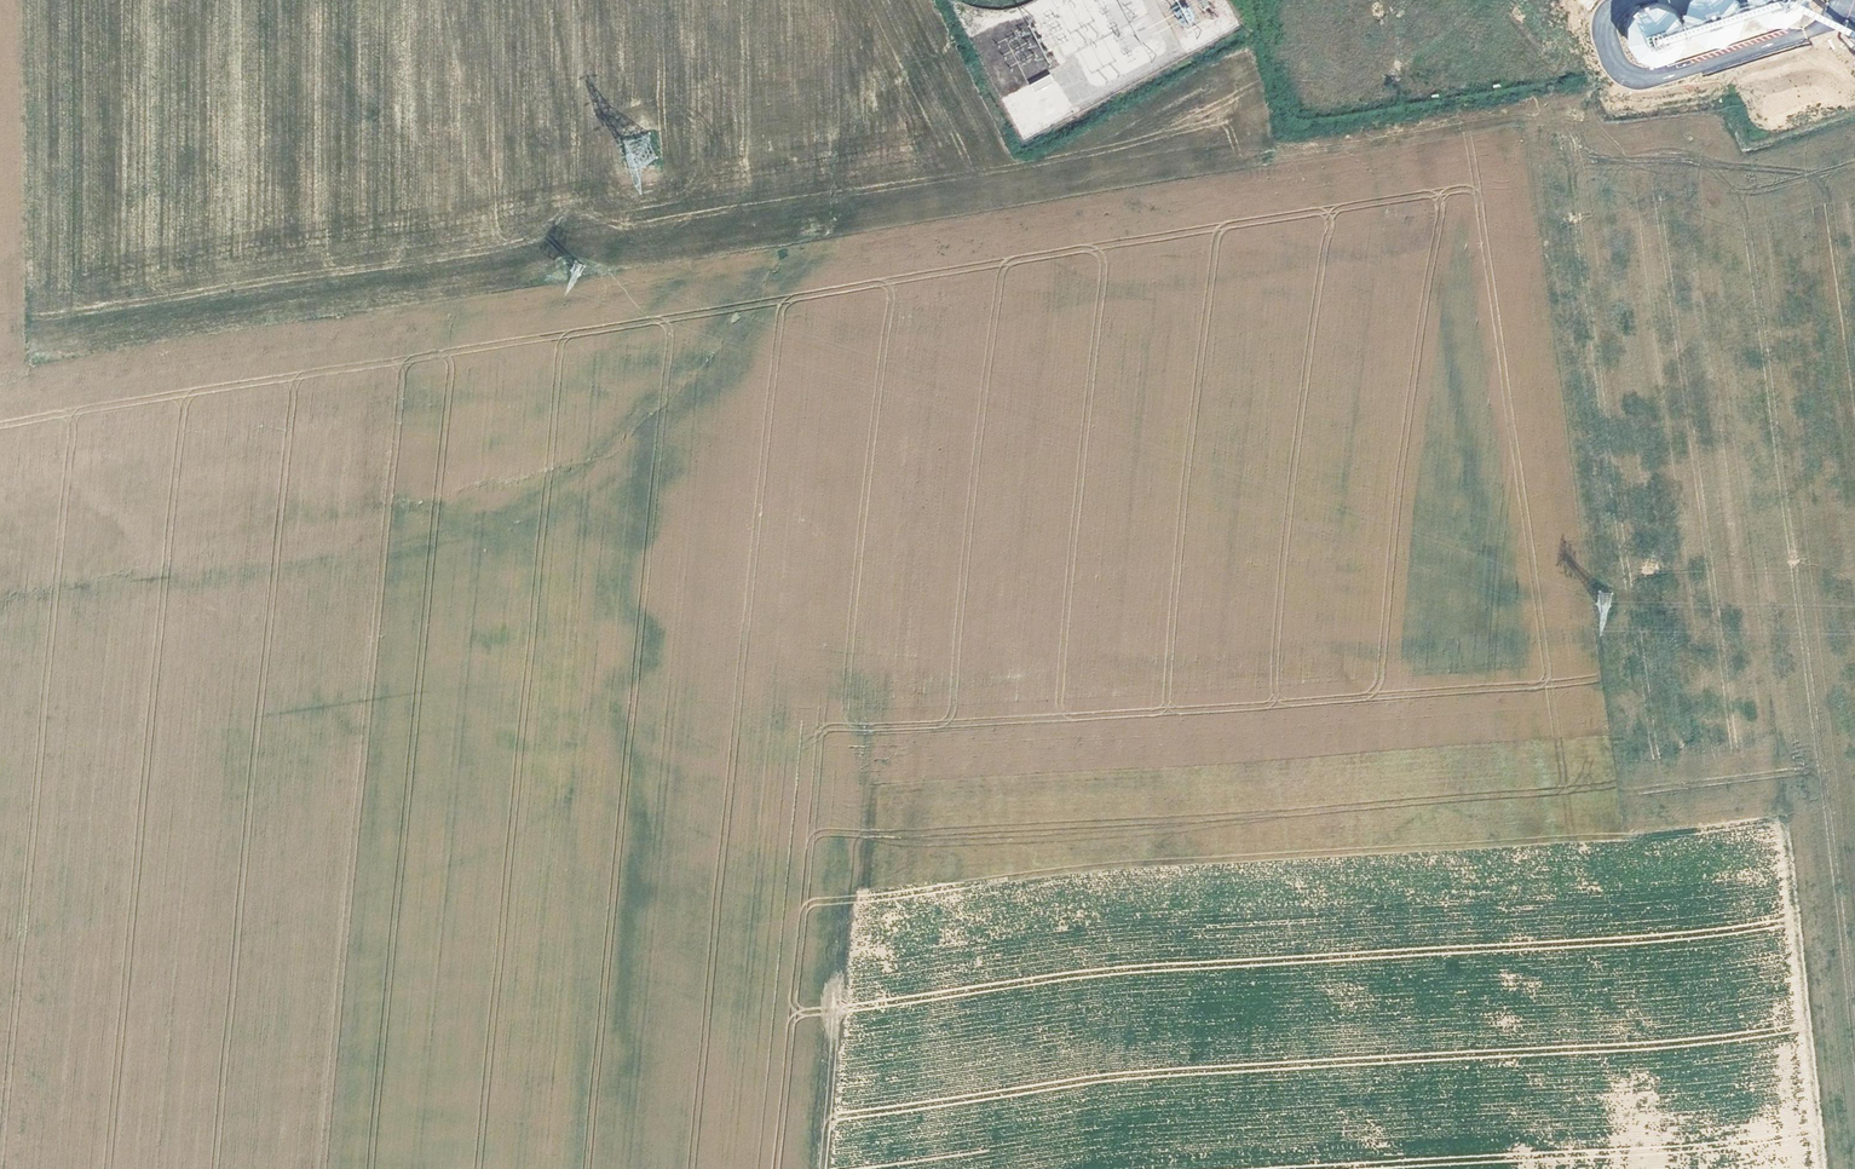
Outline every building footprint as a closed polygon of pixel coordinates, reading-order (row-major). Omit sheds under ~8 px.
[(1693,39),(1701,45),(1711,47),(1719,46),(1727,43),(1734,37),(1739,29),(1740,21),(1740,12),(1736,4),(1733,0),(1692,0),(1689,4),(1685,13),(1684,22),(1687,32),(1693,39)] [(1757,19),(1765,24),(1774,27),(1783,26),(1791,22),(1798,17),(1802,9),(1804,0),(1748,0),(1748,2),(1751,11),(1757,19)] [(1630,49),(1636,57),(1644,62),(1653,64),(1662,63),(1670,60),(1677,54),(1681,46),(1683,38),(1682,29),(1679,21),(1673,14),(1665,10),(1657,8),(1647,9),(1638,14),(1632,21),(1628,30),(1627,39),(1630,49)] [(1055,82),(1050,73),(1031,84),(1036,92),(1055,82)]
